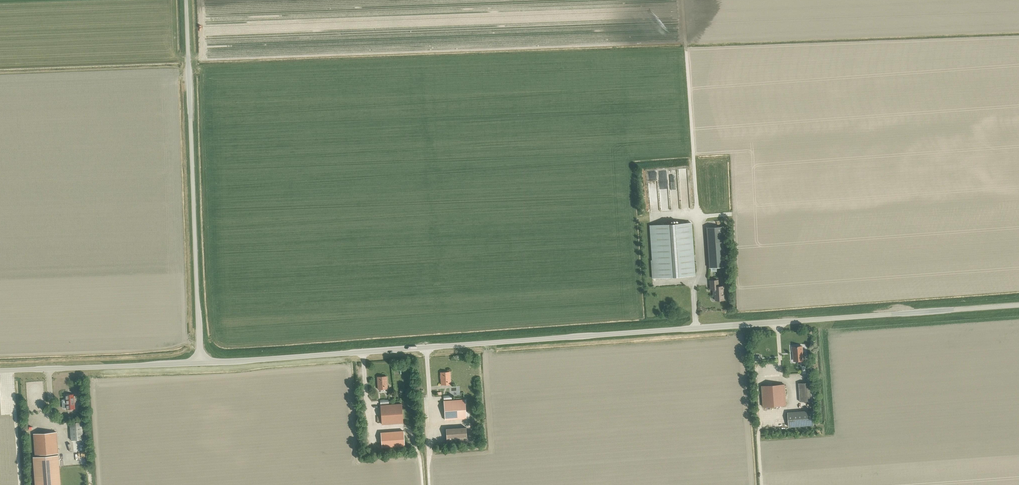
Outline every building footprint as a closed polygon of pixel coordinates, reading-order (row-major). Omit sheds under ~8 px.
[(684,165),(675,165),(677,195),(686,195),(684,165)] [(666,198),(657,199),(658,210),(667,210),(666,198)] [(651,261),(652,278),(695,275),(691,223),(650,225),(652,261),(651,261)] [(706,228),(707,242),(709,268),(724,267),(721,227),(706,228)] [(723,286),(718,286),(717,280),(710,280),(710,289),(713,289),(714,296),(715,296),(715,300),(724,300),(723,286)] [(803,360),(803,355),(805,355),(805,351),(803,351),(802,346),(792,347),(792,351),(794,351),(794,361),(803,360)] [(441,385),(450,384),(450,372),(440,372),(441,385)] [(378,389),(387,389),(386,376),(377,377),(378,389)] [(811,382),(798,383),(800,401),(812,401),(811,382)] [(763,407),(786,405),(784,384),(761,386),(763,407)] [(66,409),(75,409),(74,394),(65,395),(66,409)] [(445,420),(466,418),(464,399),(444,401),(445,420)] [(382,424),(403,423),(401,404),(381,405),(382,424)] [(784,423),(809,422),(809,413),(795,413),(795,409),(783,410),(784,423)] [(71,440),(83,439),(82,422),(70,423),(71,440)] [(462,428),(442,429),(442,436),(455,435),(455,440),(462,439),(462,428)] [(382,447),(404,446),(403,431),(381,432),(382,447)] [(35,455),(58,453),(56,432),(33,434),(35,455)] [(58,455),(33,457),(35,484),(60,484),(58,455)]
